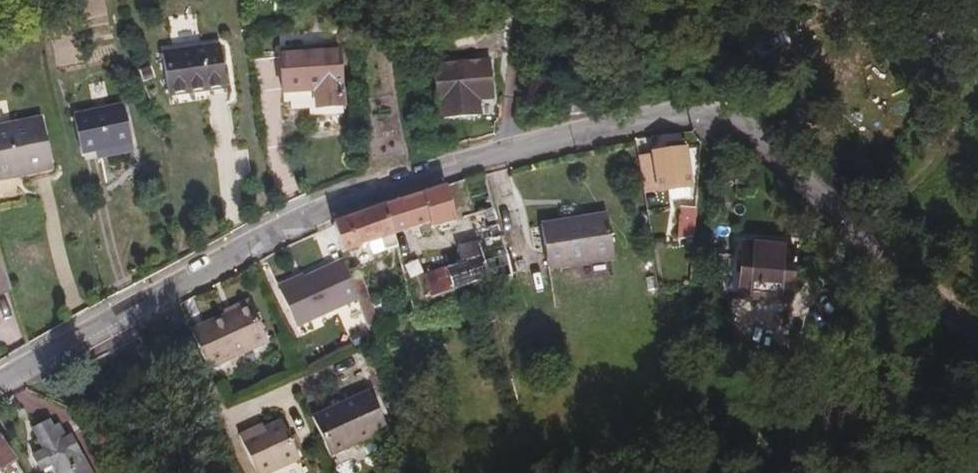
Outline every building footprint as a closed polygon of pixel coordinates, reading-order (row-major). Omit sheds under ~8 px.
[(441,40),(435,95),(458,97),(460,76),(481,78),(484,44),(441,40)] [(163,53),(169,96),(227,89),(221,45),(163,53)] [(339,48),(283,52),(286,92),(319,90),(320,108),(343,107),(339,48)] [(313,108),(312,93),(283,93),(283,109),(313,108)] [(591,101),(594,113),(612,109),(609,97),(591,101)] [(125,105),(74,117),(82,154),(97,151),(133,143),(125,105)] [(54,171),(42,115),(0,124),(0,183),(54,171)] [(133,143),(97,151),(99,161),(135,153),(133,143)] [(686,150),(656,154),(661,192),(669,191),(670,200),(690,198),(689,189),(691,189),(686,150)] [(486,175),(461,182),(471,217),(486,212),(489,222),(497,221),(486,175)] [(461,182),(445,188),(454,222),(471,217),(461,182)] [(454,222),(445,188),(387,206),(394,234),(430,222),(432,229),(454,222)] [(398,247),(394,234),(387,206),(335,223),(337,229),(344,253),(382,240),(386,250),(398,247)] [(694,238),(696,208),(680,208),(678,240),(694,238)] [(549,269),(615,258),(608,215),(542,227),(549,269)] [(513,276),(497,225),(489,227),(493,239),(459,249),(465,263),(426,276),(433,298),(488,280),(490,287),(509,279),(514,277),(513,276)] [(789,304),(793,248),(744,244),(740,300),(789,304)] [(12,291),(0,252),(0,295),(12,291)] [(378,324),(358,267),(350,271),(367,327),(378,324)] [(297,327),(347,305),(330,268),(281,290),(297,327)] [(251,304),(192,331),(210,369),(269,342),(251,304)] [(350,412),(376,401),(373,395),(346,407),(350,412)] [(391,434),(376,401),(350,412),(346,407),(315,420),(333,460),(391,434)] [(56,472),(91,472),(72,436),(67,440),(59,425),(53,428),(49,422),(35,430),(45,451),(34,456),(42,471),(53,466),(56,472)] [(256,472),(275,472),(302,461),(283,423),(257,435),(254,430),(240,437),(256,472)] [(15,462),(0,439),(0,472),(15,462)] [(22,472),(15,462),(0,472),(21,472),(22,472)]
